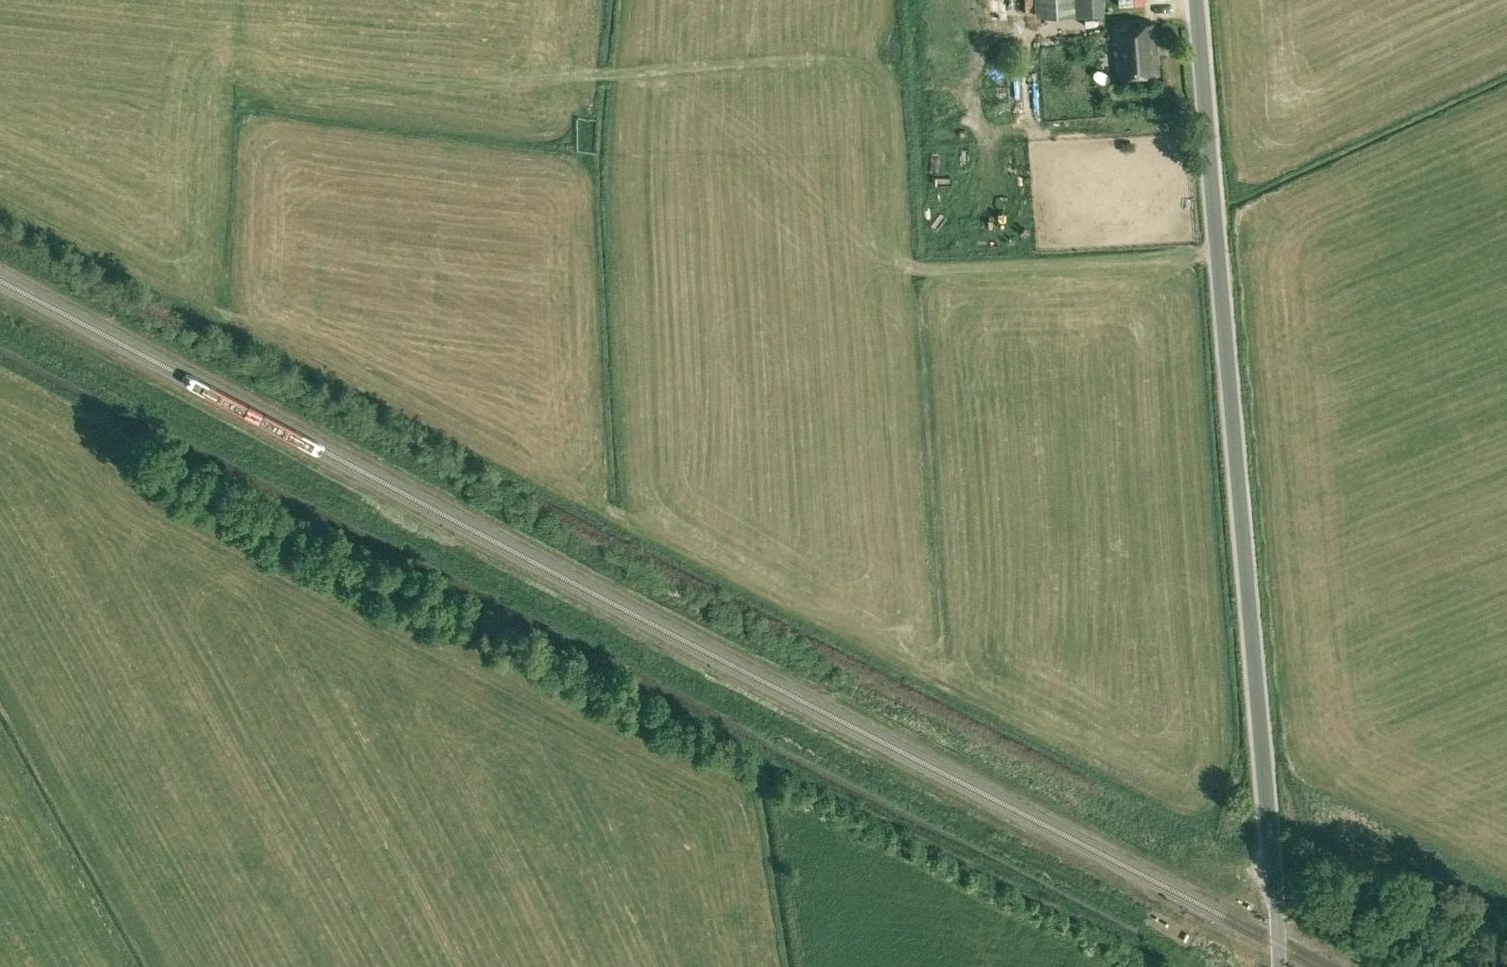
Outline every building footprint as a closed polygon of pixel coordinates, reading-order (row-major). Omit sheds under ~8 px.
[(1037,16),(1102,13),(1101,0),(1036,0),(1037,16)] [(1158,74),(1154,24),(1113,27),(1117,77),(1158,74)] [(1064,49),(1064,32),(1039,31),(1038,49),(1064,49)]
